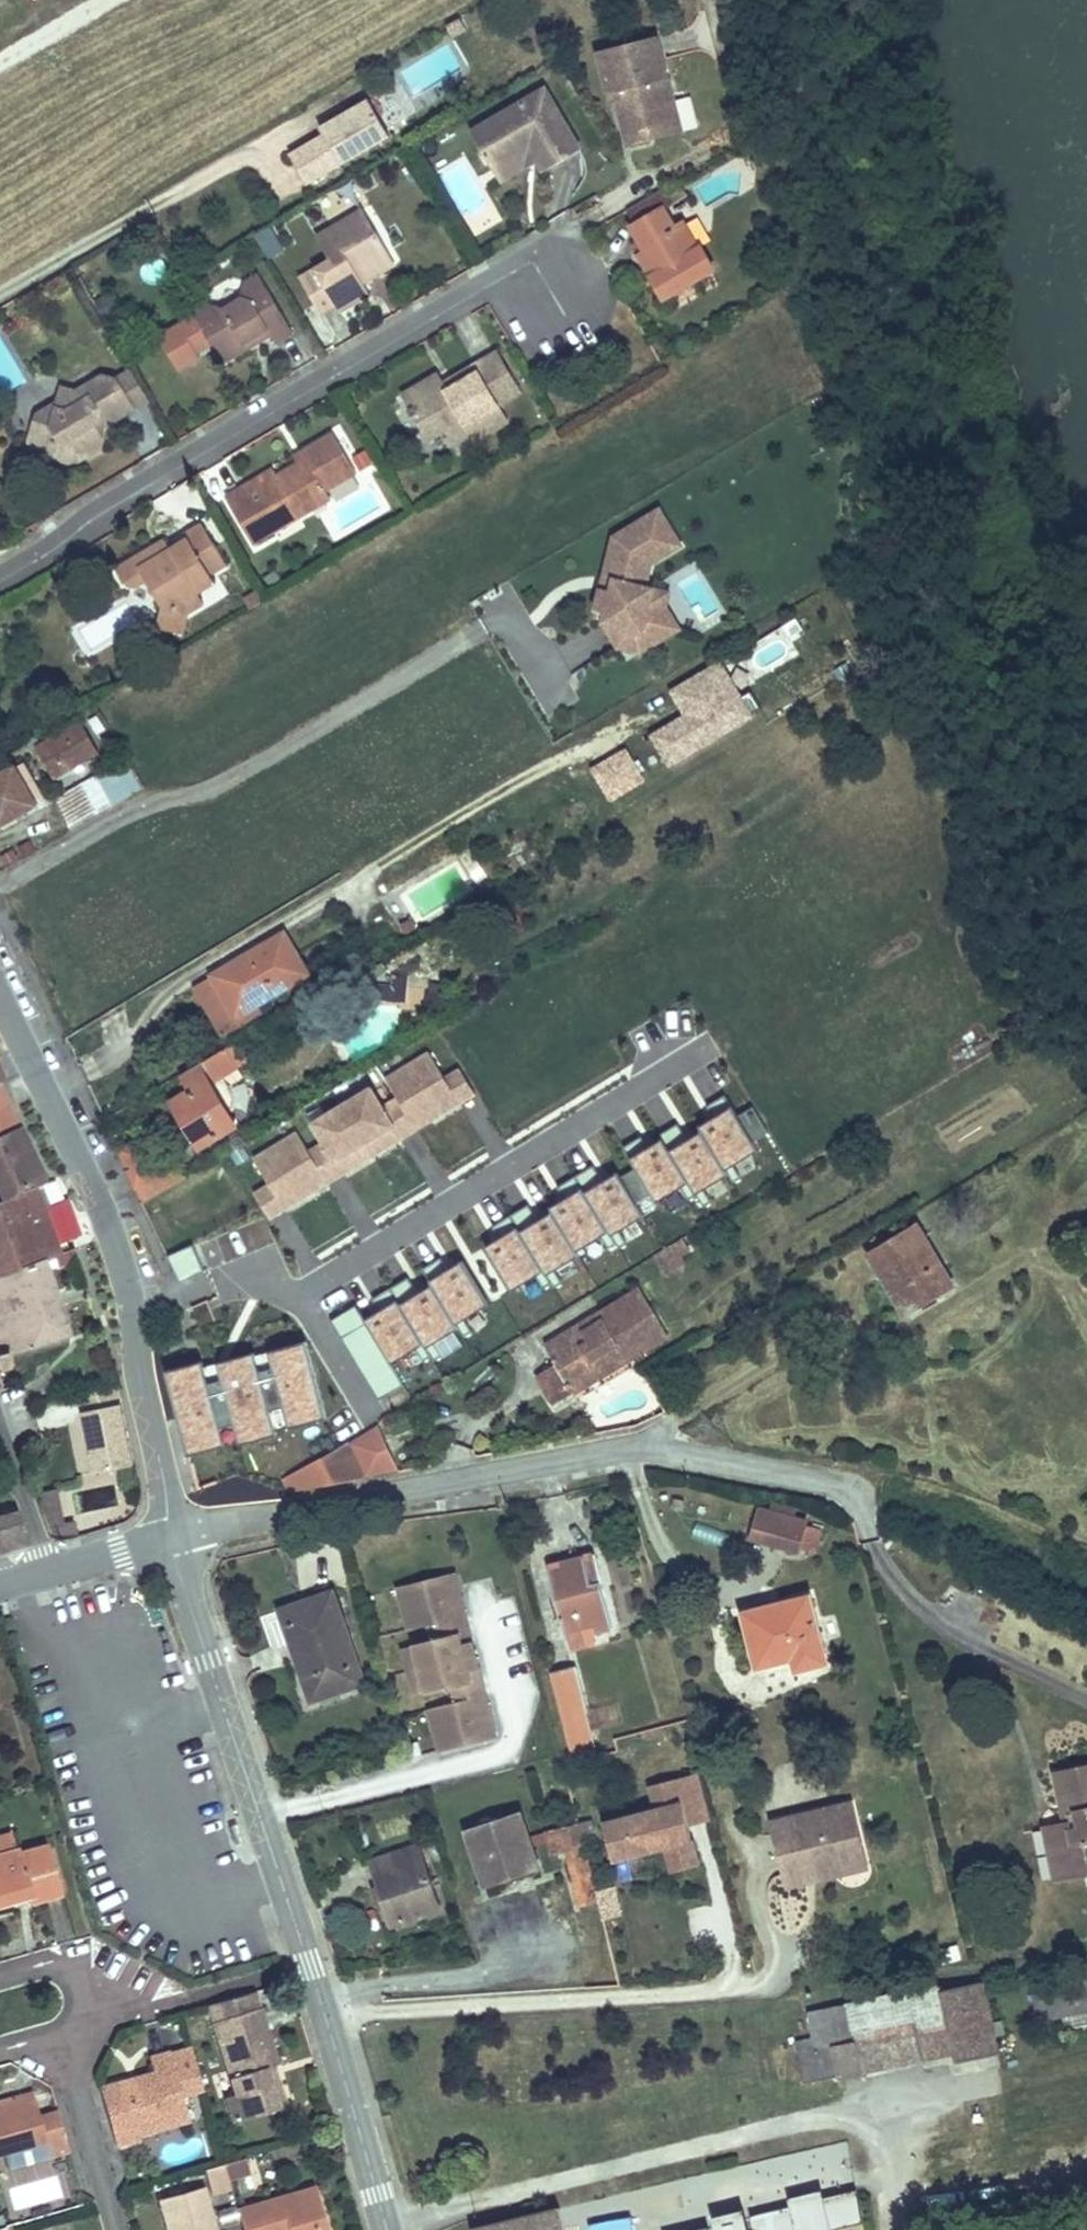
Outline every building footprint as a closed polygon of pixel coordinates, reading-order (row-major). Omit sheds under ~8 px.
[(630,144),(652,139),(649,131),(673,125),(661,79),(669,78),(657,35),(599,50),(610,92),(616,92),(630,144)] [(649,131),(652,139),(683,130),(669,78),(661,79),(673,125),(649,131)] [(473,133),(495,168),(532,145),(541,160),(548,171),(582,150),(545,90),(473,133)] [(324,135),(292,155),(310,186),(391,136),(369,99),(321,128),(324,135)] [(532,145),(495,168),(504,183),(541,160),(532,145)] [(678,221),(659,190),(630,207),(638,221),(634,223),(649,248),(660,266),(653,271),(666,293),(671,290),(714,264),(719,261),(705,240),(701,243),(686,217),(678,221)] [(717,233),(701,207),(686,217),(701,243),(705,240),(717,233)] [(366,209),(350,218),(359,235),(372,236),(379,232),(366,209)] [(359,235),(350,218),(319,236),(332,259),(302,278),(322,312),(338,303),(341,306),(370,289),(362,275),(393,255),(379,232),(372,236),(359,235)] [(660,266),(649,248),(642,252),(653,271),(660,266)] [(679,303),(722,278),(714,264),(671,290),(679,303)] [(262,275),(251,282),(269,286),(262,275)] [(269,286),(251,282),(245,298),(224,310),(209,306),(196,314),(225,361),(258,342),(256,338),(256,335),(259,335),(271,328),(274,333),(279,341),(296,331),(269,286)] [(256,338),(258,342),(274,333),(271,328),(259,335),(256,335),(256,338)] [(442,377),(409,397),(431,435),(447,425),(451,431),(467,421),(473,430),(476,436),(508,417),(500,402),(522,388),(497,347),(474,361),(479,368),(448,387),(444,379),(442,377)] [(153,400),(129,360),(102,376),(119,379),(137,409),(153,400)] [(474,361),(444,379),(448,387),(479,368),(474,361)] [(404,389),(409,397),(442,377),(438,369),(404,389)] [(119,379),(102,376),(80,388),(63,385),(60,401),(56,423),(48,422),(36,429),(33,442),(39,452),(77,462),(104,447),(107,436),(104,429),(100,423),(102,416),(106,414),(123,418),(137,409),(119,379)] [(56,423),(60,401),(39,413),(36,429),(48,422),(56,423)] [(467,421),(451,431),(457,440),(473,430),(467,421)] [(282,512),(280,509),(295,500),(303,515),(335,496),(330,488),(360,470),(336,431),(306,449),(309,456),(302,460),(281,473),(278,468),(261,478),(230,495),(258,542),(278,531),(282,512)] [(298,452),(302,460),(309,456),(306,449),(298,452)] [(295,500),(280,509),(282,512),(278,531),(289,523),(303,515),(295,500)] [(619,646),(658,622),(650,608),(655,587),(647,586),(652,563),(682,545),(660,508),(615,535),(605,576),(615,578),(612,589),(602,587),(597,609),(606,611),(604,621),(619,646)] [(155,547),(121,567),(130,582),(140,585),(150,578),(166,604),(192,610),(208,601),(201,589),(218,580),(213,572),(230,561),(206,522),(189,532),(192,537),(161,557),(155,547)] [(658,622),(619,646),(628,660),(681,628),(668,605),(670,591),(655,587),(650,608),(658,622)] [(668,766),(754,712),(717,655),(666,687),(681,711),(646,733),(668,766)] [(43,746),(38,737),(27,743),(31,752),(38,748),(56,779),(99,752),(82,724),(43,746)] [(607,799),(645,780),(626,743),(588,763),(607,799)] [(145,786),(129,759),(94,779),(110,807),(145,786)] [(2,829),(3,829),(37,810),(15,772),(0,780),(0,826),(2,829)] [(110,807),(94,779),(55,803),(71,831),(110,807)] [(298,957),(284,934),(214,976),(236,1015),(307,973),(306,971),(298,957)] [(666,1035),(678,1037),(683,1007),(671,1005),(666,1035)] [(236,1042),(228,1047),(233,1056),(241,1052),(236,1042)] [(228,1047),(206,1061),(219,1082),(241,1069),(233,1056),(228,1047)] [(298,1133),(255,1159),(271,1185),(285,1208),(314,1191),(307,1179),(320,1170),(328,1182),(345,1172),(338,1160),(351,1152),(358,1164),(388,1146),(381,1134),(393,1126),(401,1138),(418,1127),(411,1115),(424,1107),(431,1119),(460,1101),(446,1078),(430,1052),(387,1079),(399,1098),(383,1108),(371,1088),(314,1123),(326,1143),(310,1152),(298,1133)] [(206,1061),(183,1074),(188,1082),(193,1090),(183,1096),(174,1101),(185,1120),(178,1123),(175,1129),(177,1134),(175,1138),(179,1144),(185,1146),(188,1149),(193,1151),(237,1125),(213,1086),(219,1082),(206,1061)] [(475,1092),(461,1069),(446,1078),(460,1101),(475,1092)] [(193,1090),(188,1082),(178,1088),(183,1096),(193,1090)] [(20,1126),(3,1090),(0,1083),(0,1134),(20,1126)] [(691,1178),(696,1187),(699,1191),(729,1172),(727,1168),(760,1148),(733,1104),(703,1123),(706,1128),(673,1149),(663,1134),(632,1154),(659,1197),(691,1178)] [(431,1119),(424,1107),(411,1115),(418,1127),(431,1119)] [(0,1134),(0,1164),(1,1163),(10,1183),(0,1187),(0,1192),(3,1198),(44,1180),(28,1143),(20,1126),(0,1134)] [(401,1138),(393,1126),(381,1134),(388,1146),(401,1138)] [(122,1148),(144,1202),(170,1187),(162,1172),(164,1159),(153,1139),(141,1137),(122,1148)] [(358,1164),(351,1152),(338,1160),(345,1172),(358,1164)] [(328,1182),(320,1170),(307,1179),(314,1191),(328,1182)] [(518,1225),(487,1245),(514,1288),(545,1269),(548,1273),(580,1253),(578,1249),(609,1229),(612,1233),(644,1214),(617,1171),(585,1190),(583,1186),(551,1205),(553,1209),(521,1229),(518,1225)] [(186,1177),(162,1172),(170,1187),(186,1177)] [(49,1184),(41,1187),(48,1207),(41,1210),(56,1245),(66,1241),(70,1250),(73,1249),(76,1247),(70,1232),(60,1209),(49,1184)] [(285,1208),(271,1185),(256,1194),(270,1217),(285,1208)] [(44,1260),(58,1254),(70,1250),(66,1241),(56,1245),(41,1210),(48,1207),(41,1187),(0,1204),(0,1277),(44,1260)] [(918,1227),(871,1255),(907,1313),(954,1286),(918,1227)] [(655,1250),(666,1271),(691,1259),(679,1237),(655,1250)] [(73,1249),(70,1250),(58,1254),(61,1264),(77,1258),(73,1249)] [(393,1359),(425,1340),(428,1345),(459,1326),(457,1322),(488,1302),(462,1258),(430,1278),(433,1282),(401,1301),(399,1297),(367,1316),(393,1359)] [(0,1277),(0,1379),(6,1403),(16,1400),(6,1366),(12,1364),(11,1361),(8,1352),(68,1333),(44,1260),(0,1277)] [(641,1289),(635,1293),(644,1309),(651,1305),(641,1289)] [(556,1404),(575,1392),(568,1381),(591,1367),(599,1378),(639,1354),(634,1347),(665,1328),(651,1305),(644,1309),(635,1293),(601,1313),(604,1319),(593,1325),(590,1320),(548,1346),(558,1363),(539,1375),(556,1404)] [(601,1313),(590,1320),(593,1325),(604,1319),(601,1313)] [(634,1347),(639,1354),(670,1336),(665,1328),(634,1347)] [(8,1352),(11,1361),(70,1343),(68,1333),(8,1352)] [(190,1453),(227,1443),(222,1426),(235,1423),(241,1443),(277,1433),(271,1410),(284,1407),(290,1427),(327,1418),(306,1339),(268,1349),(273,1365),(260,1368),(254,1350),(218,1360),(222,1377),(210,1380),(204,1358),(168,1371),(190,1453)] [(568,1381),(575,1392),(599,1378),(591,1367),(568,1381)] [(127,1430),(117,1385),(77,1394),(95,1471),(134,1463),(129,1441),(128,1438),(123,1439),(121,1431),(127,1430)] [(320,1459),(284,1478),(290,1491),(294,1491),(334,1484),(373,1476),(353,1439),(320,1459)] [(58,1486),(42,1488),(48,1538),(77,1534),(75,1516),(62,1518),(58,1486)] [(759,1510),(753,1540),(797,1552),(804,1522),(759,1510)] [(29,1542),(19,1513),(0,1518),(0,1550),(29,1542)] [(814,1550),(822,1527),(808,1522),(800,1546),(814,1550)] [(589,1555),(546,1568),(568,1650),(612,1637),(589,1555)] [(464,1620),(453,1579),(397,1593),(402,1612),(414,1610),(419,1632),(435,1628),(464,1620)] [(281,1609),(304,1677),(323,1671),(331,1694),(362,1683),(332,1592),(281,1609)] [(809,1598),(742,1616),(754,1665),(801,1653),(805,1668),(824,1663),(809,1598)] [(419,1632),(414,1610),(402,1612),(408,1635),(419,1632)] [(471,1647),(464,1620),(435,1628),(439,1644),(457,1639),(460,1650),(471,1647)] [(475,1660),(471,1647),(460,1650),(457,1639),(439,1644),(414,1650),(420,1674),(475,1660)] [(420,1674),(414,1650),(402,1653),(408,1677),(420,1674)] [(470,1686),(467,1675),(477,1672),(478,1672),(475,1660),(420,1674),(426,1697),(452,1691),(470,1686)] [(549,1674),(572,1764),(596,1759),(572,1668),(549,1674)] [(323,1671),(304,1677),(311,1700),(331,1694),(323,1671)] [(484,1699),(477,1672),(467,1675),(470,1686),(452,1691),(456,1707),(484,1699)] [(426,1697),(420,1674),(408,1677),(414,1701),(426,1697)] [(495,1740),(484,1699),(456,1707),(440,1711),(446,1733),(434,1736),(439,1755),(495,1740)] [(446,1733),(440,1711),(428,1714),(434,1736),(446,1733)] [(1053,1772),(1062,1814),(1068,1812),(1071,1822),(1057,1824),(1043,1828),(1056,1883),(1086,1875),(1086,1764),(1053,1772)] [(698,1867),(676,1782),(650,1788),(657,1812),(604,1826),(613,1863),(666,1850),(673,1873),(698,1867)] [(702,1794),(683,1798),(691,1837),(710,1833),(702,1794)] [(848,1804),(839,1806),(845,1829),(854,1827),(848,1804)] [(769,1823),(785,1887),(805,1883),(803,1872),(862,1857),(854,1827),(845,1829),(839,1806),(769,1823)] [(485,1885),(505,1879),(503,1873),(536,1862),(521,1814),(467,1832),(485,1885)] [(592,1828),(580,1832),(551,1841),(556,1862),(568,1859),(586,1854),(597,1851),(592,1828)] [(1043,1829),(1027,1828),(1026,1850),(1042,1851),(1043,1829)] [(418,1847),(371,1861),(393,1925),(440,1910),(418,1847)] [(0,1862),(0,1906),(21,1899),(24,1908),(56,1899),(42,1850),(0,1862)] [(601,1909),(598,1898),(586,1854),(568,1859),(582,1913),(601,1909)] [(862,1857),(803,1872),(805,1883),(864,1867),(862,1857)] [(503,1873),(505,1879),(509,1888),(541,1877),(536,1862),(503,1873)] [(601,1909),(604,1920),(612,1917),(610,1910),(613,1908),(610,1894),(598,1898),(601,1909)] [(815,2049),(813,2039),(793,2042),(803,2083),(839,2076),(840,2079),(859,2075),(859,2072),(952,2053),(955,2065),(997,2056),(982,1985),(941,1994),(940,1991),(844,2008),(852,2041),(815,2049)] [(278,2080),(251,2002),(206,2015),(238,2105),(224,2110),(233,2134),(280,2118),(269,2083),(278,2080)] [(807,2015),(813,2039),(815,2049),(852,2041),(844,2008),(807,2015)] [(1058,2019),(1060,2033),(1086,2027),(1086,2013),(1058,2019)] [(206,2089),(194,2044),(171,2051),(184,2096),(206,2089)] [(128,2080),(101,2088),(115,2133),(136,2127),(139,2135),(190,2119),(171,2051),(150,2057),(155,2073),(157,2079),(130,2086),(128,2080)] [(269,2083),(280,2118),(291,2114),(278,2080),(269,2083)] [(55,2111),(40,2115),(33,2092),(18,2097),(0,2102),(0,2155),(3,2154),(46,2142),(51,2158),(66,2153),(55,2111)] [(136,2127),(115,2133),(119,2147),(140,2140),(139,2135),(136,2127)] [(846,2128),(739,2147),(746,2182),(852,2163),(846,2128)] [(46,2142),(3,2154),(8,2170),(51,2158),(46,2142)] [(246,2161),(208,2172),(213,2191),(230,2186),(228,2179),(249,2173),(246,2161)] [(830,2223),(861,2218),(855,2185),(824,2191),(830,2223)] [(795,2229),(829,2229),(824,2187),(791,2191),(795,2229)] [(243,2229),(328,2229),(316,2188),(238,2212),(243,2229)] [(160,2202),(168,2229),(217,2229),(206,2189),(160,2202)] [(559,2210),(476,2229),(564,2229),(559,2210)]
